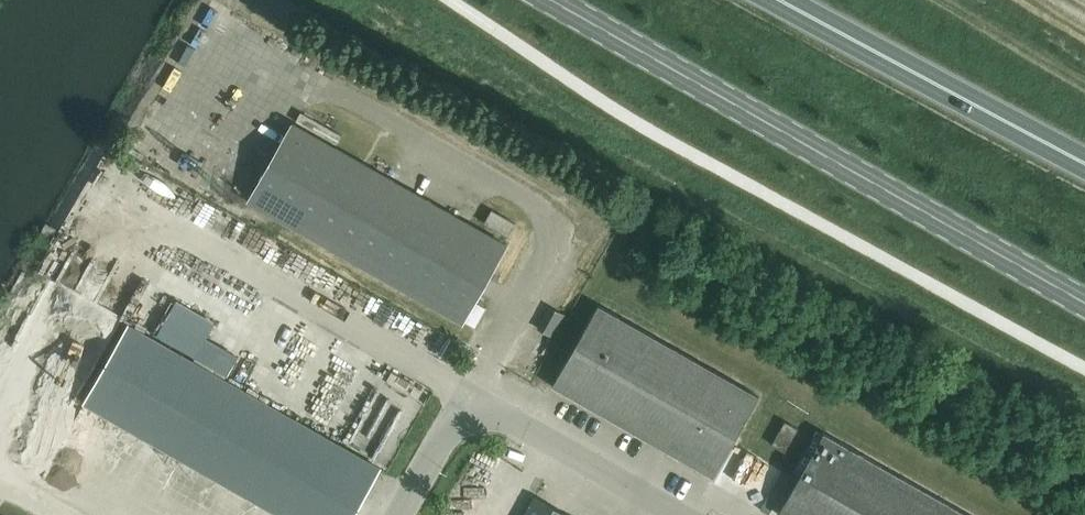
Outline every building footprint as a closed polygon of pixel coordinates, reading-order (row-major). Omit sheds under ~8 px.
[(506,245),(405,188),(294,124),(249,202),(461,323),(506,245)] [(514,223),(492,210),(484,223),(506,236),(514,223)] [(680,459),(695,468),(712,477),(758,396),(598,305),(552,386),(680,459)] [(280,514),(352,514),(362,497),(379,468),(129,326),(84,403),(280,514)] [(337,362),(345,339),(336,336),(328,359),(337,362)] [(797,429),(784,421),(771,445),(784,452),(797,429)] [(777,514),(779,514),(967,514),(823,433),(777,514)] [(533,497),(523,514),(565,514),(533,497)]
